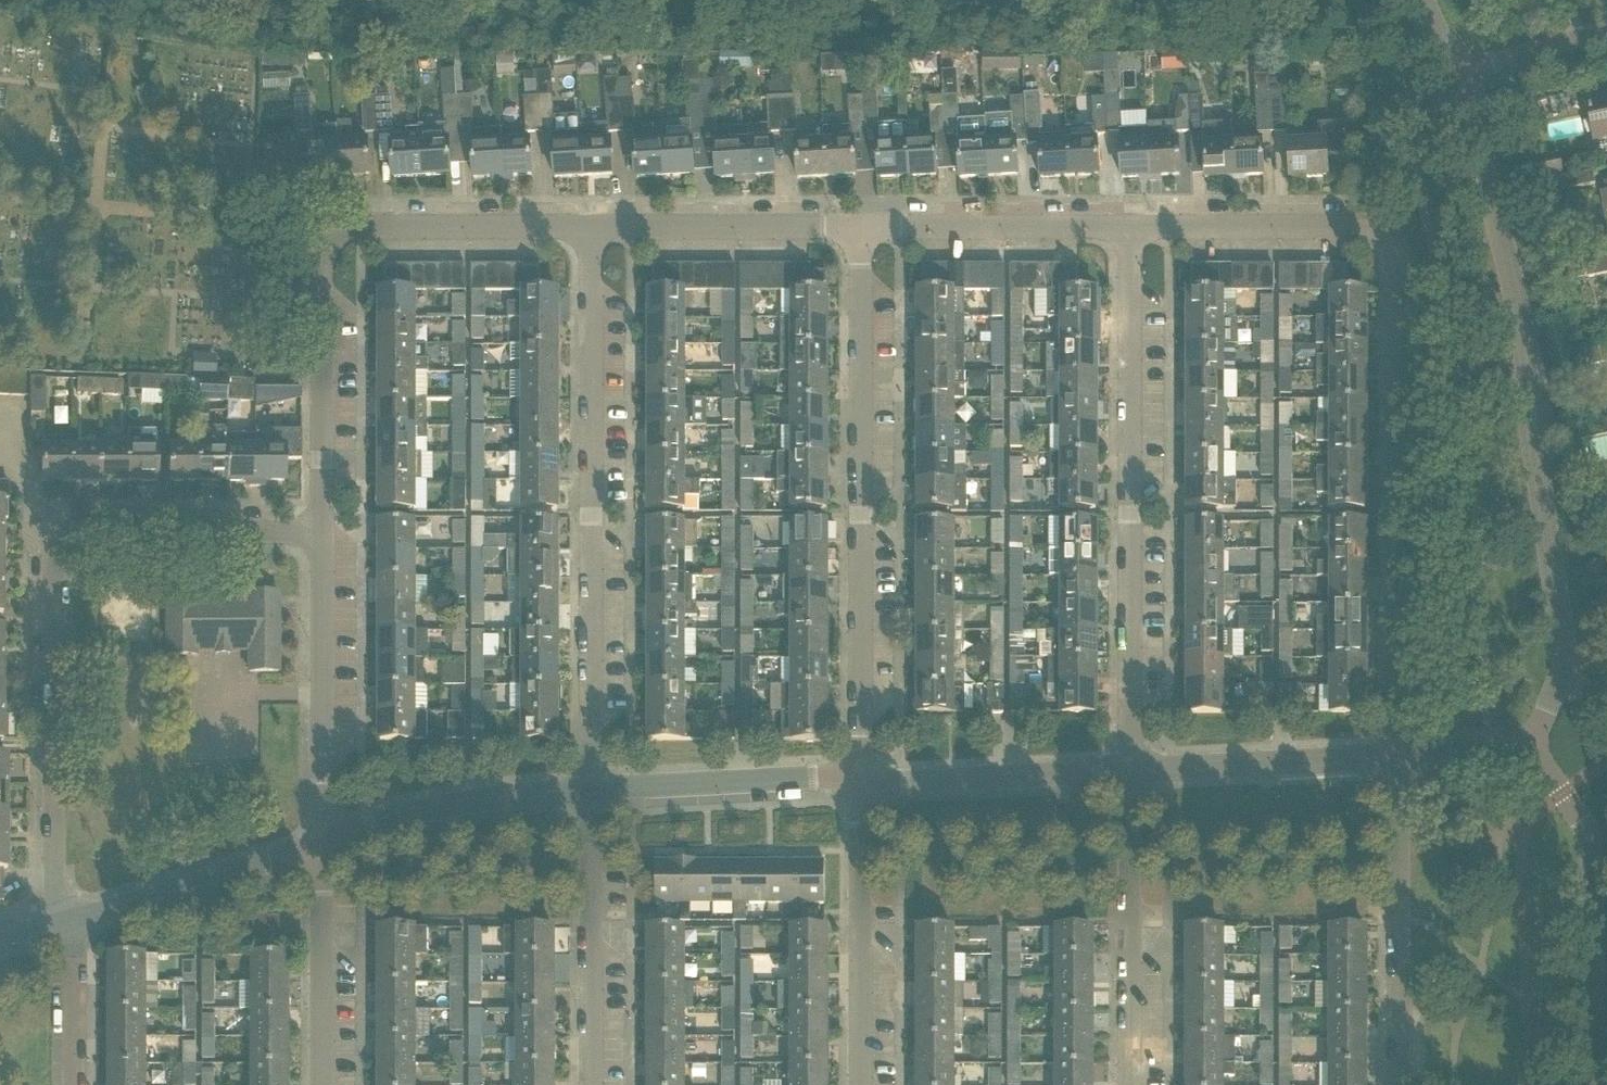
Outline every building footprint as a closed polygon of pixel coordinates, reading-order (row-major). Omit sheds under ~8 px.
[(1008,53),(1008,71),(1021,71),(1021,53),(1008,53)] [(1116,53),(1102,53),(1104,71),(1117,70),(1116,53)] [(857,54),(839,55),(840,72),(858,71),(857,54)] [(698,61),(683,62),(684,82),(685,82),(686,97),(688,122),(689,132),(691,132),(702,131),(700,96),(699,81),(698,61)] [(456,69),(440,70),(442,98),(443,98),(445,123),(445,132),(459,131),(460,131),(458,97),(456,69)] [(537,72),(526,73),(527,89),(538,88),(537,72)] [(551,72),(537,72),(538,88),(539,94),(541,130),(553,129),(554,129),(554,117),(552,96),(551,72)] [(1272,131),(1268,74),(1255,74),(1258,132),(1272,131)] [(1286,130),(1284,96),(1282,74),(1268,74),(1272,131),(1286,130)] [(790,75),(781,75),(781,81),(782,96),(784,130),(798,130),(796,96),(792,96),(790,75)] [(607,78),(604,78),(605,97),(607,124),(607,132),(609,132),(622,131),(620,97),(619,79),(619,77),(607,78)] [(631,78),(619,79),(620,97),(622,131),(633,130),(635,130),(633,96),(631,78)] [(714,80),(699,81),(700,96),(702,131),(715,130),(717,130),(714,80)] [(875,80),(861,81),(862,96),(864,130),(865,145),(876,144),(876,130),(878,130),(878,125),(878,122),(876,96),(875,80)] [(770,97),(768,97),(770,124),(770,131),(772,131),(784,130),(782,96),(781,81),(772,81),(769,82),(770,97)] [(1039,92),(1025,93),(1025,97),(1027,131),(1027,140),(1028,145),(1039,144),(1038,135),(1040,135),(1039,130),(1042,129),(1039,92)] [(539,94),(525,95),(525,97),(528,131),(541,130),(539,94)] [(295,96),(297,131),(311,130),(309,96),(295,96)] [(390,96),(377,97),(379,130),(392,129),(390,96)] [(463,96),(458,97),(460,131),(471,130),(474,130),(472,96),(463,96)] [(862,96),(849,97),(850,126),(851,131),(853,131),(864,130),(862,96)] [(944,96),(930,97),(932,131),(946,130),(944,96)] [(958,96),(944,96),(946,130),(947,142),(957,142),(957,130),(960,130),(959,119),(958,96)] [(1119,96),(1106,97),(1109,131),(1119,130),(1121,130),(1121,129),(1119,96)] [(1202,96),(1188,97),(1189,114),(1203,113),(1202,96)] [(1586,100),(1594,139),(1606,136),(1606,96),(1586,100)] [(379,130),(377,97),(363,98),(366,131),(379,130)] [(1025,97),(1011,98),(1012,114),(1013,132),(1015,131),(1015,140),(1027,140),(1027,131),(1025,97)] [(1106,97),(1091,98),(1093,123),(1093,126),(1093,132),(1096,132),(1109,131),(1106,97)] [(1174,121),(1174,122),(1174,132),(1177,132),(1190,131),(1189,114),(1188,97),(1179,97),(1174,121)] [(1203,113),(1189,114),(1190,131),(1191,136),(1203,135),(1205,178),(1235,176),(1231,122),(1204,123),(1203,113)] [(1012,114),(986,115),(986,118),(986,128),(987,142),(989,176),(1017,174),(1015,140),(1015,131),(1013,132),(1012,114)] [(554,133),(552,133),(553,144),(552,144),(555,178),(583,176),(580,125),(580,116),(554,117),(554,129),(553,129),(554,133)] [(960,130),(957,130),(957,142),(957,144),(959,168),(959,169),(959,178),(979,176),(988,176),(989,176),(987,142),(986,128),(986,118),(959,119),(960,130)] [(367,140),(352,141),(351,121),(337,122),(337,126),(341,176),(369,174),(367,140)] [(1174,121),(1146,123),(1146,127),(1148,127),(1152,180),(1156,180),(1155,176),(1161,175),(1179,174),(1177,141),(1177,132),(1174,132),(1174,122),(1174,121)] [(1245,121),(1231,122),(1235,176),(1244,175),(1263,174),(1261,141),(1246,142),(1245,121)] [(1347,153),(1345,121),(1318,123),(1319,141),(1288,143),(1290,178),(1327,176),(1326,154),(1347,153)] [(688,122),(661,123),(662,129),(665,176),(693,174),(693,170),(691,132),(689,132),(688,122)] [(445,123),(419,125),(419,127),(422,176),(450,174),(450,164),(448,141),(446,141),(445,132),(445,123)] [(878,130),(876,130),(876,144),(878,171),(878,172),(878,178),(908,176),(905,123),(878,125),(878,130)] [(917,123),(905,123),(908,176),(936,174),(936,170),(934,141),(933,141),(921,141),(919,142),(917,123)] [(596,124),(580,125),(583,176),(612,174),(610,141),(609,141),(609,132),(607,132),(607,124),(596,124)] [(748,125),(743,128),(746,176),(756,175),(774,174),(772,141),(772,131),(770,131),(770,124),(748,125)] [(324,143),(297,145),(298,171),(311,170),(312,178),(341,176),(337,126),(323,127),(324,143)] [(850,126),(824,128),(824,142),(827,176),(855,174),(855,172),(853,141),(853,131),(851,131),(850,126)] [(1093,126),(1067,128),(1067,133),(1070,176),(1098,174),(1096,132),(1093,132),(1093,126)] [(407,134),(390,135),(393,178),(422,176),(419,127),(407,128),(407,134)] [(1121,130),(1119,130),(1119,144),(1121,178),(1139,177),(1145,176),(1146,180),(1152,180),(1148,127),(1146,127),(1135,128),(1121,129),(1121,130)] [(474,130),(471,130),(473,163),(474,178),(491,177),(498,176),(498,181),(503,180),(503,176),(504,176),(501,128),(474,130)] [(513,128),(501,128),(504,176),(531,174),(529,140),(514,141),(513,128)] [(728,133),(714,134),(715,144),(717,178),(746,176),(743,128),(730,129),(728,129),(728,133)] [(635,130),(633,130),(633,137),(635,178),(665,176),(662,129),(635,130)] [(1040,135),(1038,135),(1039,144),(1040,178),(1070,176),(1067,133),(1040,135)] [(824,142),(796,144),(798,178),(827,176),(824,142)] [(1543,156),(1527,160),(1531,179),(1562,172),(1559,160),(1545,163),(1543,156)] [(1564,197),(1563,190),(1595,184),(1592,171),(1542,181),(1546,201),(1564,197)] [(1582,261),(1585,277),(1606,273),(1606,256),(1582,261)] [(398,290),(398,264),(384,264),(384,290),(398,290)] [(411,264),(398,264),(398,290),(411,290),(411,264)] [(425,264),(411,264),(411,290),(414,290),(425,290),(425,264)] [(438,290),(438,264),(425,264),(425,290),(438,290)] [(452,290),(452,264),(438,264),(438,290),(452,290)] [(465,264),(452,264),(452,290),(465,290),(465,264)] [(472,264),(472,290),(484,290),(485,290),(485,264),(472,264)] [(499,290),(499,264),(485,264),(485,290),(499,290)] [(499,264),(499,290),(513,290),(513,264),(499,264)] [(526,264),(513,264),(513,290),(523,289),(526,289),(526,264)] [(540,264),(526,264),(526,289),(540,289),(540,264)] [(667,289),(667,264),(653,264),(653,289),(667,289)] [(667,264),(667,289),(681,290),(681,264),(667,264)] [(694,264),(681,264),(681,290),(683,290),(694,290),(694,264)] [(708,264),(694,264),(694,290),(708,290),(708,264)] [(708,264),(708,290),(721,290),(721,264),(708,264)] [(735,264),(721,264),(721,290),(723,290),(735,290),(735,264)] [(755,289),(755,264),(741,264),(741,289),(753,289),(755,289)] [(755,264),(755,289),(768,289),(768,264),(755,264)] [(768,264),(768,289),(782,289),(782,264),(768,264)] [(782,289),(793,289),(796,289),(796,264),(782,264),(782,289)] [(796,264),(796,289),(809,289),(809,264),(796,264)] [(950,290),(950,264),(923,264),(923,289),(950,290)] [(963,264),(950,264),(950,290),(952,290),(963,290),(963,264)] [(963,264),(963,290),(977,290),(977,264),(963,264)] [(990,290),(990,264),(977,264),(977,290),(990,290)] [(990,290),(992,290),(1004,290),(1004,264),(990,264),(990,290)] [(1024,290),(1024,264),(1011,264),(1010,290),(1022,290),(1024,290)] [(1038,264),(1024,264),(1024,290),(1038,290),(1038,264)] [(1051,290),(1051,264),(1038,264),(1038,290),(1048,290),(1051,290)] [(1051,264),(1051,290),(1065,289),(1065,264),(1051,264)] [(1065,264),(1065,289),(1078,289),(1079,264),(1065,264)] [(1205,290),(1205,264),(1192,264),(1192,289),(1205,290)] [(1219,265),(1205,264),(1205,290),(1219,290),(1219,265)] [(1219,290),(1222,290),(1233,290),(1233,265),(1219,265),(1219,290)] [(1233,265),(1233,290),(1246,290),(1246,265),(1233,265)] [(1246,265),(1246,290),(1260,290),(1260,265),(1246,265)] [(1260,265),(1260,290),(1273,290),(1273,265),(1260,265)] [(1293,290),(1293,265),(1280,265),(1280,290),(1293,290)] [(1293,265),(1293,290),(1307,290),(1307,265),(1293,265)] [(1307,265),(1307,290),(1321,290),(1321,265),(1307,265)] [(1334,290),(1334,265),(1321,265),(1321,290),(1331,290),(1334,290)] [(1348,265),(1334,265),(1334,290),(1348,290),(1348,265)] [(814,283),(826,283),(826,270),(814,270),(814,283)] [(380,289),(380,317),(414,317),(414,290),(411,290),(398,290),(384,290),(380,289)] [(509,303),(509,317),(557,317),(557,289),(540,289),(526,289),(523,289),(523,303),(509,303)] [(645,312),(645,317),(683,317),(683,290),(681,290),(667,289),(653,289),(649,289),(649,312),(645,312)] [(753,289),(741,289),(741,314),(747,314),(747,319),(753,319),(753,289)] [(826,289),(809,289),(796,289),(793,289),(793,317),(826,317),(826,289)] [(919,289),(919,316),(952,316),(952,290),(950,290),(923,289),(919,289)] [(1048,290),(1048,317),(1096,317),(1096,306),(1098,306),(1100,303),(1100,289),(1078,289),(1065,289),(1051,290),(1048,290)] [(1188,289),(1188,317),(1236,317),(1236,303),(1222,303),(1222,290),(1219,290),(1205,290),(1192,289),(1188,289)] [(472,290),(472,315),(478,315),(478,319),(484,319),(484,290),(472,290)] [(735,290),(723,290),(723,317),(735,317),(735,290)] [(992,290),(992,316),(1004,316),(1004,290),(992,290)] [(1010,290),(1010,295),(1010,314),(1016,314),(1016,319),(1022,319),(1022,290),(1010,290)] [(1331,290),(1331,317),(1365,317),(1365,290),(1348,290),(1334,290),(1331,290)] [(453,317),(465,317),(465,295),(453,295),(453,317)] [(1261,317),(1273,317),(1273,295),(1261,295),(1261,317)] [(1286,319),(1292,319),(1292,295),(1280,295),(1280,314),(1286,314),(1286,319)] [(753,338),(753,319),(747,319),(747,314),(741,314),(741,338),(753,338)] [(1022,344),(1022,319),(1016,319),(1016,314),(1010,314),(1010,344),(1022,344)] [(1280,314),(1280,338),(1280,344),(1292,344),(1292,319),(1286,319),(1286,314),(1280,314)] [(484,338),(484,319),(478,319),(478,315),(472,315),(472,338),(484,338)] [(952,316),(919,316),(919,344),(964,344),(965,317),(952,317),(952,316)] [(380,317),(380,344),(414,344),(414,317),(380,317)] [(557,344),(557,317),(509,317),(523,317),(523,344),(557,344)] [(683,317),(645,317),(645,322),(649,322),(649,344),(683,344),(683,317)] [(735,322),(735,317),(723,317),(723,342),(729,342),(729,346),(735,346),(735,322)] [(780,318),(780,344),(826,344),(826,317),(793,317),(793,318),(780,318)] [(1096,344),(1096,317),(1048,317),(1062,317),(1062,344),(1096,344)] [(1188,317),(1188,344),(1222,344),(1238,344),(1238,318),(1236,318),(1236,317),(1188,317)] [(1261,322),(1261,342),(1267,342),(1267,346),(1273,346),(1273,317),(1261,317),(1261,322)] [(1365,317),(1331,317),(1320,317),(1320,334),(1331,334),(1331,344),(1365,344),(1365,317)] [(453,322),(453,346),(459,346),(459,342),(465,342),(465,322),(453,322)] [(998,346),(1004,346),(1004,322),(992,322),(992,342),(998,342),(998,346)] [(465,366),(465,342),(459,342),(459,346),(453,346),(453,366),(465,366)] [(735,366),(735,346),(729,346),(729,342),(723,342),(723,366),(735,366)] [(1004,366),(1004,346),(998,346),(998,342),(992,342),(992,366),(1004,366)] [(1261,366),(1273,366),(1273,346),(1267,346),(1267,342),(1261,342),(1261,366)] [(380,344),(380,371),(414,372),(428,372),(428,359),(414,359),(414,344),(380,344)] [(557,344),(523,344),(523,371),(557,371),(557,344)] [(649,344),(649,371),(683,371),(683,344),(649,344)] [(826,371),(826,344),(780,344),(780,371),(793,371),(826,371)] [(919,344),(919,371),(964,371),(964,344),(919,344)] [(1022,344),(1010,344),(1011,369),(1016,369),(1016,373),(1022,373),(1022,344)] [(1062,344),(1062,371),(1096,371),(1096,344),(1062,344)] [(1222,344),(1188,344),(1188,371),(1222,371),(1222,344)] [(1292,344),(1280,344),(1280,369),(1286,369),(1286,373),(1292,373),(1292,344)] [(1331,344),(1331,356),(1317,356),(1317,371),(1365,371),(1365,344),(1331,344)] [(472,350),(472,371),(484,371),(484,350),(472,350)] [(741,350),(741,369),(747,369),(747,373),(753,373),(753,350),(741,350)] [(194,355),(193,374),(211,375),(212,357),(194,355)] [(10,396),(12,370),(0,369),(0,395),(10,396)] [(753,393),(753,373),(747,373),(747,369),(741,369),(741,393),(753,393)] [(1016,369),(1011,369),(1011,393),(1022,393),(1022,373),(1016,373),(1016,369)] [(1292,393),(1292,373),(1286,373),(1286,369),(1280,369),(1280,393),(1292,393)] [(25,371),(12,370),(10,396),(24,397),(25,371)] [(414,372),(380,371),(380,399),(414,399),(414,372)] [(557,371),(523,371),(523,399),(557,399),(557,371)] [(649,371),(649,399),(683,399),(683,371),(649,371)] [(826,371),(793,371),(793,399),(826,399),(826,371)] [(919,371),(919,398),(952,398),(952,384),(964,384),(964,371),(919,371)] [(1096,371),(1062,371),(1062,398),(1096,399),(1096,371)] [(1188,371),(1188,399),(1222,399),(1222,371),(1188,371)] [(1365,371),(1317,371),(1317,387),(1331,387),(1331,399),(1365,399),(1365,371)] [(142,376),(128,376),(128,388),(163,389),(163,378),(142,376)] [(453,377),(453,401),(459,401),(459,397),(465,397),(465,377),(453,377)] [(472,377),(472,397),(478,397),(478,401),(484,401),(484,377),(472,377)] [(729,401),(735,401),(735,377),(723,377),(723,396),(729,396),(729,401)] [(992,377),(992,396),(998,396),(998,401),(1004,401),(1004,377),(992,377)] [(1267,401),(1273,401),(1273,377),(1261,377),(1261,396),(1267,396),(1267,401)] [(29,410),(30,410),(42,410),(42,378),(29,378),(29,410)] [(55,401),(68,401),(69,379),(56,378),(55,401)] [(185,379),(163,378),(163,389),(185,390),(185,379)] [(198,378),(198,399),(226,400),(226,388),(246,389),(246,387),(246,379),(198,378)] [(99,394),(99,380),(78,379),(77,393),(99,394)] [(121,381),(99,380),(99,394),(120,395),(121,381)] [(246,389),(226,388),(226,400),(255,401),(255,387),(246,387),(246,389)] [(255,401),(255,406),(256,406),(301,397),(301,388),(289,387),(255,387),(255,401)] [(735,420),(735,401),(729,401),(729,396),(723,396),(723,420),(735,420)] [(1004,420),(1004,401),(998,401),(998,396),(992,396),(992,420),(1004,420)] [(1267,396),(1261,396),(1261,426),(1273,426),(1273,401),(1267,401),(1267,396)] [(459,401),(453,401),(453,420),(465,420),(465,397),(459,397),(459,401)] [(484,420),(484,401),(478,401),(478,397),(472,397),(472,420),(484,420)] [(919,398),(919,426),(952,426),(952,398),(919,398)] [(1096,399),(1062,398),(1052,399),(1052,426),(1062,426),(1096,426),(1096,399)] [(380,399),(380,426),(415,426),(415,399),(414,399),(380,399)] [(523,399),(523,426),(557,426),(557,399),(523,399)] [(649,426),(683,426),(693,426),(693,399),(683,399),(649,399),(649,426)] [(826,399),(793,399),(793,426),(826,426),(826,399)] [(1188,399),(1188,426),(1222,426),(1222,399),(1188,399)] [(1331,399),(1331,410),(1317,410),(1317,426),(1331,426),(1365,426),(1365,399),(1331,399)] [(747,428),(753,428),(753,404),(741,404),(741,424),(747,424),(747,428)] [(1011,404),(1010,424),(1016,424),(1016,428),(1022,428),(1022,404),(1011,404)] [(1286,428),(1292,428),(1292,404),(1280,404),(1280,424),(1286,424),(1286,428)] [(753,448),(753,428),(747,428),(747,424),(741,424),(741,448),(753,448)] [(1022,447),(1022,428),(1016,428),(1016,424),(1010,424),(1010,447),(1022,447)] [(1280,424),(1280,448),(1280,453),(1292,453),(1292,428),(1286,428),(1286,424),(1280,424)] [(415,426),(380,426),(380,453),(414,453),(414,439),(427,439),(427,426),(415,426)] [(472,448),(472,453),(484,453),(484,426),(472,426),(472,448)] [(523,426),(523,453),(557,453),(557,426),(523,426)] [(683,426),(649,426),(649,453),(683,453),(683,426)] [(826,453),(826,426),(793,426),(793,453),(826,453)] [(919,426),(918,453),(952,453),(952,426),(919,426)] [(1062,426),(1062,453),(1096,453),(1096,426),(1062,426)] [(1188,426),(1188,453),(1222,453),(1222,426),(1188,426)] [(1261,432),(1261,451),(1267,451),(1267,455),(1273,455),(1273,426),(1261,426),(1261,432)] [(1365,426),(1331,426),(1317,426),(1317,442),(1331,442),(1331,453),(1365,453),(1365,426)] [(156,481),(156,437),(140,437),(140,430),(127,430),(127,447),(127,481),(156,481)] [(226,481),(226,447),(226,435),(227,430),(198,430),(198,447),(198,481),(198,487),(203,487),(203,481),(226,481)] [(284,481),(284,459),(301,459),(301,430),(254,430),(254,435),(255,435),(255,447),(255,486),(260,486),(260,481),(284,481)] [(992,431),(992,451),(998,451),(998,455),(1004,455),(1004,431),(992,431)] [(453,432),(453,456),(459,456),(459,451),(465,451),(465,432),(453,432)] [(723,432),(723,451),(729,451),(729,455),(735,455),(735,432),(723,432)] [(254,435),(226,435),(226,447),(226,481),(250,481),(250,486),(255,486),(255,447),(255,435),(254,435)] [(70,481),(70,447),(42,447),(42,481),(70,481)] [(70,447),(70,481),(76,481),(80,481),(99,481),(99,447),(70,447)] [(127,447),(99,447),(99,481),(127,481),(127,447)] [(198,481),(198,447),(169,447),(169,481),(198,481)] [(459,456),(453,456),(453,475),(465,475),(465,451),(459,451),(459,456)] [(735,481),(735,455),(729,455),(729,451),(723,451),(723,481),(735,481)] [(998,451),(992,451),(992,480),(1004,480),(1004,455),(998,455),(998,451)] [(1267,451),(1261,451),(1261,475),(1273,475),(1273,455),(1267,455),(1267,451)] [(414,453),(380,453),(380,481),(414,481),(414,480),(421,480),(421,454),(414,454),(414,453)] [(484,459),(484,453),(472,453),(472,479),(478,479),(478,483),(484,483),(484,459)] [(557,453),(523,453),(510,453),(510,481),(523,481),(557,481),(557,453)] [(683,453),(649,453),(649,481),(683,481),(683,480),(683,453)] [(826,453),(793,453),(782,453),(782,480),(782,481),(793,481),(826,481),(826,453)] [(918,453),(918,480),(952,480),(965,480),(965,466),(952,467),(952,453),(918,453)] [(1096,453),(1062,453),(1051,453),(1051,480),(1096,481),(1096,453)] [(1222,453),(1188,453),(1188,481),(1222,480),(1222,453)] [(1292,453),(1280,453),(1280,478),(1286,478),(1286,483),(1292,483),(1292,453)] [(1317,467),(1317,481),(1365,481),(1365,453),(1331,453),(1331,467),(1317,467)] [(747,483),(753,483),(753,459),(741,459),(741,478),(747,478),(747,483)] [(1016,483),(1022,483),(1022,459),(1010,459),(1010,478),(1016,478),(1016,483)] [(741,478),(741,502),(741,512),(753,512),(753,483),(747,483),(747,478),(741,478)] [(1016,478),(1010,478),(1010,502),(1022,502),(1022,483),(1016,483),(1016,478)] [(1280,478),(1280,502),(1280,512),(1292,512),(1292,483),(1286,483),(1286,478),(1280,478)] [(471,502),(484,502),(484,483),(478,483),(478,479),(472,479),(471,502)] [(649,508),(683,508),(683,496),(699,496),(699,480),(683,480),(683,481),(649,481),(649,508)] [(793,481),(782,481),(782,480),(777,480),(777,492),(793,492),(793,508),(826,508),(826,481),(793,481)] [(952,480),(918,480),(918,508),(947,508),(947,511),(966,511),(966,480),(965,480),(952,480)] [(992,480),(992,502),(992,513),(1004,513),(1004,480),(992,480)] [(1096,481),(1051,480),(1048,481),(1048,496),(1062,496),(1062,508),(1096,508),(1096,481)] [(1222,480),(1188,481),(1188,508),(1235,508),(1235,480),(1222,480)] [(380,481),(380,492),(376,494),(376,505),(380,506),(380,508),(414,508),(414,481),(380,481)] [(465,511),(465,486),(465,481),(453,481),(453,511),(465,511)] [(557,481),(523,481),(523,508),(557,508),(557,481)] [(735,481),(723,481),(723,512),(735,512),(735,481)] [(1365,481),(1317,481),(1317,493),(1331,493),(1331,508),(1365,508),(1365,481)] [(1273,486),(1261,486),(1261,508),(1273,508),(1273,486)] [(1010,517),(1010,546),(1016,546),(1016,551),(1022,551),(1022,517),(1010,517)] [(472,518),(472,546),(478,546),(478,550),(484,550),(484,518),(472,518)] [(723,518),(723,521),(723,548),(735,548),(735,518),(723,518)] [(380,521),(380,548),(414,548),(414,521),(380,521)] [(465,521),(454,521),(454,543),(465,543),(465,521)] [(523,521),(523,536),(508,536),(508,548),(557,548),(557,521),(523,521)] [(697,522),(683,522),(683,521),(649,521),(649,548),(693,548),(697,548),(697,522)] [(792,549),(826,549),(826,521),(792,521),(792,549)] [(918,548),(952,548),(952,521),(918,521),(918,548)] [(1004,521),(992,521),(992,543),(1004,543),(1004,521)] [(1062,548),(1096,548),(1096,521),(1062,521),(1062,548)] [(1188,548),(1222,548),(1222,521),(1188,521),(1188,548)] [(1261,521),(1261,548),(1273,548),(1273,521),(1261,521)] [(1331,548),(1365,548),(1365,521),(1331,521),(1331,548)] [(747,550),(753,550),(753,527),(741,527),(741,547),(747,547),(747,550)] [(1280,527),(1280,546),(1286,546),(1286,551),(1292,551),(1292,527),(1280,527)] [(478,546),(472,546),(472,570),(484,570),(484,550),(478,550),(478,546)] [(1016,546),(1010,546),(1010,576),(1022,576),(1022,551),(1016,551),(1016,546)] [(1292,570),(1292,551),(1286,551),(1286,546),(1280,546),(1280,570),(1292,570)] [(753,570),(753,550),(747,550),(747,547),(741,547),(741,570),(753,570)] [(414,548),(380,548),(380,576),(414,576),(414,548)] [(557,548),(508,548),(508,576),(523,576),(557,576),(557,548)] [(693,548),(649,548),(649,576),(683,576),(683,561),(693,561),(693,548)] [(735,578),(735,548),(723,548),(723,574),(729,573),(729,578),(735,578)] [(952,548),(918,548),(918,561),(915,561),(915,575),(918,574),(918,576),(952,576),(952,548)] [(1096,548),(1062,548),(1050,549),(1050,576),(1062,576),(1096,576),(1096,548)] [(1222,548),(1188,548),(1188,576),(1222,576),(1222,548)] [(1331,548),(1331,562),(1317,562),(1317,576),(1331,576),(1365,576),(1365,548),(1331,548)] [(465,573),(465,554),(465,549),(454,549),(454,578),(460,578),(460,573),(465,573)] [(826,549),(792,549),(792,576),(826,576),(826,549)] [(992,554),(992,578),(998,578),(998,574),(1004,574),(1004,554),(992,554)] [(1267,578),(1273,578),(1273,554),(1261,554),(1261,574),(1267,574),(1267,578)] [(460,578),(454,578),(454,597),(465,597),(465,573),(460,573),(460,578)] [(729,573),(723,574),(723,597),(735,597),(735,578),(729,578),(729,573)] [(1004,598),(1004,574),(998,574),(998,578),(992,578),(992,598),(1004,598)] [(1273,598),(1273,578),(1267,578),(1267,574),(1261,574),(1261,598),(1273,598)] [(380,576),(380,603),(414,603),(414,576),(380,576)] [(523,576),(523,596),(515,595),(515,603),(523,603),(557,603),(557,576),(523,576)] [(649,576),(649,603),(683,603),(696,603),(696,576),(683,576),(649,576)] [(826,603),(826,576),(792,576),(784,576),(784,604),(792,604),(792,603),(826,603)] [(915,598),(915,603),(952,603),(952,576),(918,576),(918,578),(915,578),(915,590),(918,590),(918,598),(915,598)] [(1022,576),(1010,576),(1010,601),(1016,601),(1016,605),(1022,605),(1022,576)] [(1062,576),(1062,603),(1096,603),(1096,576),(1062,576)] [(1188,576),(1188,603),(1222,603),(1239,603),(1239,594),(1234,594),(1234,577),(1222,577),(1222,576),(1188,576)] [(1365,576),(1331,576),(1331,603),(1365,603),(1365,576)] [(472,581),(472,601),(478,601),(478,605),(484,605),(484,581),(472,581)] [(747,605),(753,605),(753,581),(741,581),(741,601),(747,601),(747,605)] [(1286,605),(1292,605),(1292,581),(1280,581),(1280,601),(1286,601),(1286,605)] [(249,671),(278,671),(278,592),(249,592),(249,596),(196,596),(196,592),(167,592),(167,654),(196,654),(196,649),(249,649),(249,671)] [(478,601),(472,601),(472,625),(484,625),(484,605),(478,605),(478,601)] [(753,630),(753,605),(747,605),(747,601),(741,601),(741,630),(753,630)] [(1016,601),(1010,601),(1010,625),(1022,625),(1022,605),(1016,605),(1016,601)] [(1280,601),(1280,625),(1280,630),(1292,630),(1292,605),(1286,605),(1286,601),(1280,601)] [(414,603),(380,603),(380,630),(414,630),(414,603)] [(557,603),(523,603),(523,630),(557,630),(557,603)] [(696,603),(683,603),(649,603),(649,630),(683,630),(683,616),(696,616),(696,603)] [(792,603),(792,604),(784,604),(778,604),(778,615),(792,615),(793,630),(826,630),(826,603),(792,603)] [(952,603),(915,603),(915,609),(918,609),(918,616),(915,616),(915,628),(918,628),(918,630),(952,630),(952,615),(963,615),(963,604),(952,604),(952,603)] [(1096,603),(1062,603),(1062,630),(1096,630),(1096,603)] [(1188,603),(1188,630),(1222,630),(1222,603),(1188,603)] [(1317,617),(1317,630),(1365,630),(1365,603),(1331,603),(1331,617),(1317,617)] [(454,609),(454,632),(460,632),(460,628),(465,628),(465,609),(454,609)] [(729,633),(735,632),(735,609),(723,609),(723,628),(729,628),(729,633)] [(992,609),(992,633),(998,633),(998,628),(1004,628),(1004,609),(992,609)] [(1238,609),(1238,631),(1261,631),(1273,631),(1273,609),(1238,609)] [(465,652),(465,628),(460,628),(460,632),(454,632),(454,652),(465,652)] [(729,628),(723,628),(723,652),(734,652),(735,632),(729,633),(729,628)] [(992,633),(992,652),(992,658),(1004,658),(1004,628),(998,628),(998,633),(992,633)] [(380,630),(380,658),(414,658),(428,658),(428,630),(414,630),(380,630)] [(557,630),(523,630),(511,630),(511,658),(512,658),(557,658),(557,630)] [(649,630),(649,658),(683,658),(683,630),(649,630)] [(741,630),(741,655),(747,655),(747,660),(753,660),(753,658),(753,630),(741,630)] [(826,658),(826,630),(793,630),(792,658),(826,658)] [(952,630),(918,630),(918,632),(915,632),(915,644),(918,644),(918,652),(915,652),(915,658),(961,658),(961,647),(952,647),(952,630)] [(1062,630),(1062,631),(1046,631),(1046,643),(1051,643),(1051,658),(1062,658),(1096,658),(1096,630),(1062,630)] [(1222,630),(1188,630),(1184,630),(1184,647),(1188,647),(1188,658),(1222,658),(1232,658),(1232,630),(1222,630)] [(1292,630),(1280,630),(1280,656),(1286,656),(1286,660),(1292,660),(1292,630)] [(1365,630),(1317,630),(1317,657),(1331,657),(1331,658),(1365,658),(1365,630)] [(1261,631),(1261,652),(1273,652),(1273,631),(1261,631)] [(478,660),(484,660),(484,636),(472,636),(472,655),(478,655),(478,660)] [(1016,660),(1022,660),(1022,636),(1010,636),(1010,656),(1016,656),(1016,660)] [(478,655),(472,655),(472,679),(484,679),(484,660),(478,660),(478,655)] [(758,658),(753,658),(753,660),(747,660),(747,655),(741,655),(741,685),(758,685),(758,658)] [(1010,656),(1010,679),(1010,685),(1022,685),(1022,660),(1016,660),(1016,656),(1010,656)] [(1292,680),(1292,660),(1286,660),(1286,656),(1280,656),(1280,679),(1292,680)] [(380,658),(380,685),(414,685),(424,685),(424,659),(414,659),(414,658),(380,658)] [(557,658),(512,658),(512,684),(523,684),(523,685),(557,685),(557,658)] [(649,658),(649,685),(683,685),(683,658),(649,658)] [(826,658),(792,658),(792,684),(792,685),(826,685),(826,658)] [(961,658),(915,658),(915,663),(918,663),(918,671),(915,671),(915,683),(918,683),(918,685),(952,685),(952,671),(967,671),(967,658),(961,658)] [(992,658),(992,684),(988,684),(988,685),(992,685),(992,687),(998,687),(998,683),(1004,683),(1004,658),(992,658)] [(1062,678),(1051,678),(1051,685),(1096,685),(1096,658),(1062,658),(1062,678)] [(1222,658),(1188,658),(1188,685),(1222,685),(1222,658)] [(1331,658),(1331,685),(1365,685),(1365,658),(1331,658)] [(465,663),(454,663),(454,687),(460,687),(460,683),(465,683),(465,663)] [(723,663),(723,683),(729,683),(729,687),(734,687),(734,663),(723,663)] [(1273,663),(1261,663),(1261,683),(1267,683),(1267,687),(1273,687),(1273,663)] [(454,707),(465,707),(465,683),(460,683),(460,687),(454,687),(454,707)] [(735,707),(734,687),(729,687),(729,683),(723,683),(723,707),(735,707)] [(988,685),(988,713),(1004,713),(1004,683),(998,683),(998,687),(992,687),(992,685),(988,685)] [(1261,684),(1246,684),(1246,696),(1261,696),(1261,711),(1273,711),(1273,687),(1267,687),(1267,683),(1261,683),(1261,684)] [(826,712),(826,685),(792,685),(792,684),(782,684),(782,711),(793,712),(799,712),(826,712)] [(414,685),(380,685),(380,707),(376,707),(376,712),(414,712),(414,685)] [(523,685),(523,686),(510,686),(510,711),(523,711),(523,712),(557,712),(557,702),(559,702),(562,699),(562,685),(557,685),(523,685)] [(683,685),(649,685),(649,712),(683,712),(683,711),(683,685)] [(952,685),(918,685),(918,707),(915,707),(915,713),(965,712),(965,685),(952,685)] [(1010,685),(1010,707),(1010,711),(1022,711),(1022,685),(1010,685)] [(1051,685),(1047,685),(1047,698),(1062,698),(1062,712),(1096,712),(1096,685),(1051,685)] [(1188,685),(1188,712),(1233,712),(1233,685),(1222,685),(1188,685)] [(1300,712),(1300,685),(1280,685),(1280,712),(1300,712)] [(1365,685),(1331,685),(1331,712),(1365,712),(1365,685)] [(478,714),(484,714),(484,691),(472,690),(472,710),(478,710),(478,714)] [(747,717),(753,717),(753,691),(741,691),(741,712),(747,712),(747,717)] [(484,739),(484,714),(478,714),(478,710),(472,710),(472,739),(484,739)] [(649,712),(649,740),(694,739),(694,711),(683,711),(683,712),(649,712)] [(793,712),(782,711),(782,740),(826,740),(826,712),(799,712),(793,712)] [(427,712),(414,712),(376,712),(376,717),(380,717),(380,740),(427,740),(427,712)] [(448,712),(448,739),(465,739),(465,734),(465,712),(448,712)] [(557,712),(523,712),(523,739),(557,740),(557,712)] [(723,712),(723,730),(714,730),(714,739),(735,739),(735,712),(723,712)] [(753,740),(753,717),(747,717),(747,712),(741,712),(741,740),(753,740)] [(684,859),(671,859),(671,861),(655,861),(655,902),(677,902),(684,902),(684,859)] [(684,902),(677,902),(677,911),(690,911),(690,902),(712,902),(712,861),(696,861),(696,859),(684,859),(684,902)] [(740,861),(712,861),(712,902),(733,902),(740,902),(740,861)] [(740,902),(733,902),(733,911),(746,911),(746,902),(768,902),(768,861),(740,861),(740,902)] [(768,861),(768,902),(789,902),(796,902),(796,861),(768,861)] [(789,902),(789,911),(802,911),(802,902),(824,902),(825,861),(796,861),(796,902),(789,902)] [(677,911),(677,921),(684,921),(690,921),(690,911),(677,911)] [(746,911),(733,911),(733,921),(740,921),(746,921),(746,911)] [(802,911),(789,911),(789,921),(795,921),(802,921),(802,911)] [(254,930),(279,930),(279,916),(254,916),(254,930)] [(428,954),(428,927),(380,927),(380,955),(414,955),(414,954),(428,954)] [(470,927),(470,954),(482,954),(482,927),(470,927)] [(519,940),(505,940),(505,954),(519,954),(519,955),(553,955),(553,927),(519,927),(519,940)] [(649,927),(649,955),(683,955),(683,927),(649,927)] [(743,949),(753,949),(753,927),(743,927),(743,949)] [(826,956),(826,927),(793,927),(792,956),(826,956)] [(952,956),(952,928),(952,927),(918,927),(918,955),(952,956)] [(992,956),(1002,956),(1002,927),(990,927),(990,949),(991,949),(992,956)] [(1057,927),(1057,955),(1091,955),(1091,927),(1057,927)] [(1221,955),(1222,928),(1222,927),(1188,927),(1188,955),(1221,955)] [(1291,927),(1279,927),(1279,949),(1291,949),(1291,927)] [(1365,927),(1331,927),(1331,955),(1365,955),(1365,927)] [(279,930),(254,930),(254,944),(279,944),(279,930)] [(451,932),(451,956),(457,956),(457,951),(463,951),(463,932),(451,932)] [(1014,956),(1020,956),(1020,932),(1008,932),(1008,952),(1014,952),(1014,956)] [(728,957),(734,957),(734,933),(723,933),(723,954),(728,954),(728,957)] [(1261,942),(1261,952),(1267,952),(1267,957),(1273,957),(1273,933),(1261,933),(1261,942)] [(451,956),(451,981),(463,981),(463,951),(457,951),(457,956),(451,956)] [(1014,952),(1008,952),(1008,976),(1020,976),(1020,956),(1014,956),(1014,952)] [(1273,976),(1273,957),(1267,957),(1267,952),(1261,952),(1261,956),(1261,976),(1273,976)] [(111,954),(111,982),(145,982),(145,954),(111,954)] [(254,954),(254,955),(254,982),(288,982),(288,954),(254,954)] [(482,983),(482,954),(470,954),(470,979),(476,979),(476,983),(482,983)] [(734,977),(734,957),(728,957),(728,954),(723,954),(723,977),(734,977)] [(414,955),(380,955),(380,982),(414,982),(414,955)] [(553,982),(553,955),(519,955),(519,982),(553,982)] [(649,955),(649,982),(683,982),(683,955),(649,955)] [(918,955),(918,983),(952,983),(952,956),(918,955)] [(1057,955),(1057,970),(1045,969),(1045,982),(1057,982),(1091,982),(1091,955),(1057,955)] [(1221,955),(1188,955),(1188,982),(1221,982),(1221,955)] [(1331,955),(1331,982),(1365,982),(1365,955),(1331,955)] [(792,956),(793,983),(826,983),(826,956),(792,956)] [(990,960),(990,979),(996,979),(996,984),(1002,984),(1002,956),(992,956),(991,960),(990,960)] [(748,984),(753,984),(753,960),(743,960),(743,980),(748,980),(748,984)] [(1285,984),(1291,984),(1291,960),(1279,960),(1279,980),(1285,980),(1285,984)] [(197,961),(196,961),(183,961),(183,982),(197,982),(197,961)] [(215,961),(203,961),(202,961),(202,982),(215,982),(215,961)] [(470,979),(470,1008),(482,1008),(482,983),(476,983),(476,979),(470,979)] [(1002,1003),(1002,984),(996,984),(996,979),(990,979),(990,1003),(1002,1003)] [(748,980),(743,980),(743,1004),(753,1004),(753,984),(748,984),(748,980)] [(1291,1004),(1291,984),(1285,984),(1285,980),(1279,980),(1279,1004),(1291,1004)] [(463,1006),(463,981),(451,981),(451,1010),(457,1010),(457,1006),(463,1006)] [(111,982),(111,1009),(145,1009),(145,982),(111,982)] [(215,982),(202,982),(202,1004),(215,1004),(215,982)] [(288,982),(254,982),(241,982),(241,1009),(254,1009),(288,1009),(288,982)] [(380,982),(380,1009),(414,1009),(414,982),(380,982)] [(553,1009),(553,982),(519,982),(519,1009),(553,1009)] [(649,982),(649,1010),(683,1010),(683,982),(649,982)] [(1057,982),(1057,1009),(1091,1010),(1091,982),(1057,982)] [(1221,982),(1188,982),(1188,1009),(1221,1010),(1221,982)] [(1365,982),(1331,982),(1331,1009),(1365,1009),(1365,982)] [(826,983),(793,983),(792,1010),(826,1010),(826,983)] [(918,983),(918,1010),(952,1010),(952,983),(918,983)] [(1008,987),(1008,1007),(1014,1007),(1014,1011),(1020,1011),(1020,987),(1008,987)] [(1261,987),(1261,1007),(1267,1007),(1267,1011),(1273,1011),(1273,987),(1261,987)] [(184,1010),(196,1009),(196,988),(184,988),(184,1010)] [(723,988),(723,1008),(728,1008),(728,1011),(734,1011),(734,988),(723,988)] [(463,1030),(463,1006),(457,1006),(457,1010),(451,1010),(451,1030),(463,1030)] [(1014,1007),(1008,1007),(1008,1031),(1020,1031),(1020,1011),(1014,1011),(1014,1007)] [(1273,1031),(1273,1011),(1267,1011),(1267,1007),(1261,1007),(1261,1031),(1273,1031)] [(482,1008),(470,1008),(470,1033),(476,1033),(476,1038),(482,1038),(482,1037),(487,1037),(488,1009),(482,1009),(482,1008)] [(728,1008),(723,1008),(723,1031),(734,1031),(734,1011),(728,1011),(728,1008)] [(145,1009),(111,1009),(111,1036),(145,1036),(145,1009)] [(196,1009),(184,1010),(184,1031),(197,1031),(196,1009)] [(288,1009),(254,1009),(254,1036),(288,1036),(288,1009)] [(380,1009),(380,1036),(414,1036),(414,1009),(380,1009)] [(553,1009),(519,1009),(519,1036),(553,1036),(553,1009)] [(1057,1009),(1057,1036),(1091,1037),(1091,1010),(1057,1009)] [(1221,1010),(1188,1009),(1188,1036),(1221,1037),(1221,1010)] [(1331,1009),(1331,1036),(1365,1036),(1365,1009),(1331,1009)] [(683,1010),(649,1010),(649,1037),(683,1037),(683,1010)] [(792,1010),(792,1037),(826,1037),(826,1010),(792,1010)] [(918,1010),(918,1037),(952,1037),(963,1037),(963,1010),(952,1010),(918,1010)] [(996,1038),(1002,1038),(1002,1014),(990,1014),(990,1034),(996,1034),(996,1038)] [(202,1036),(215,1036),(216,1015),(202,1015),(202,1036)] [(749,1039),(754,1039),(754,1015),(742,1015),(742,1034),(749,1034),(749,1039)] [(1279,1015),(1279,1034),(1285,1034),(1285,1039),(1291,1039),(1291,1015),(1279,1015)] [(482,1057),(482,1038),(476,1038),(476,1033),(470,1033),(470,1057),(482,1057)] [(749,1034),(742,1034),(742,1058),(754,1058),(754,1039),(749,1039),(749,1034)] [(996,1034),(990,1034),(990,1058),(1002,1058),(1002,1038),(996,1038),(996,1034)] [(1291,1058),(1291,1039),(1285,1039),(1285,1034),(1279,1034),(1279,1058),(1291,1058)] [(111,1036),(111,1063),(145,1063),(145,1036),(111,1036)] [(215,1036),(202,1036),(202,1058),(215,1058),(215,1036)] [(288,1036),(254,1036),(254,1063),(288,1063),(288,1036)] [(414,1036),(380,1036),(380,1064),(414,1064),(414,1036)] [(553,1062),(553,1036),(519,1036),(519,1062),(553,1062)] [(1057,1036),(1057,1063),(1091,1064),(1091,1037),(1057,1036)] [(1234,1037),(1221,1037),(1188,1036),(1187,1063),(1235,1064),(1234,1037)] [(1365,1036),(1331,1036),(1331,1063),(1365,1063),(1365,1036)] [(649,1037),(649,1064),(683,1064),(683,1037),(649,1037)] [(792,1037),(792,1064),(826,1064),(826,1037),(792,1037)] [(952,1037),(918,1037),(918,1064),(952,1064),(952,1037)] [(451,1041),(451,1065),(457,1065),(457,1061),(463,1061),(463,1041),(451,1041)] [(183,1042),(183,1064),(196,1064),(197,1042),(183,1042)] [(728,1065),(734,1065),(734,1042),(723,1042),(723,1062),(728,1062),(728,1065)] [(1008,1042),(1008,1061),(1014,1061),(1014,1066),(1020,1066),(1020,1042),(1008,1042)] [(1267,1066),(1273,1066),(1273,1042),(1261,1042),(1261,1062),(1267,1062),(1267,1066)] [(457,1065),(451,1065),(451,1084),(463,1084),(463,1061),(457,1061),(457,1065)] [(1020,1066),(1014,1066),(1014,1061),(1008,1061),(1008,1084),(1020,1084),(1020,1066)] [(519,1062),(519,1084),(553,1084),(553,1062),(519,1062)] [(734,1065),(728,1065),(728,1062),(723,1062),(723,1084),(734,1084),(734,1065)] [(1261,1062),(1261,1084),(1273,1084),(1273,1066),(1267,1066),(1267,1062),(1261,1062)] [(111,1063),(111,1084),(145,1084),(145,1063),(111,1063)] [(254,1063),(254,1084),(288,1084),(288,1063),(254,1063)] [(1057,1084),(1091,1084),(1091,1064),(1057,1063),(1057,1084)] [(1187,1084),(1235,1084),(1235,1076),(1235,1064),(1187,1063),(1187,1084)] [(1331,1084),(1365,1084),(1365,1063),(1331,1063),(1331,1084)] [(196,1064),(183,1064),(183,1084),(196,1084),(196,1064)] [(380,1084),(414,1084),(414,1064),(380,1064),(380,1084)] [(649,1064),(649,1084),(683,1084),(683,1064),(649,1064)] [(792,1084),(826,1084),(826,1064),(792,1064),(792,1084)] [(918,1064),(918,1084),(952,1084),(952,1064),(918,1064)] [(470,1084),(482,1084),(482,1069),(470,1068),(470,1084)] [(215,1069),(202,1069),(202,1084),(215,1084),(215,1069)] [(742,1084),(753,1084),(754,1069),(742,1069),(742,1084)] [(1002,1069),(990,1069),(990,1084),(1002,1084),(1002,1069)] [(1279,1084),(1291,1084),(1291,1069),(1279,1069),(1279,1084)]
